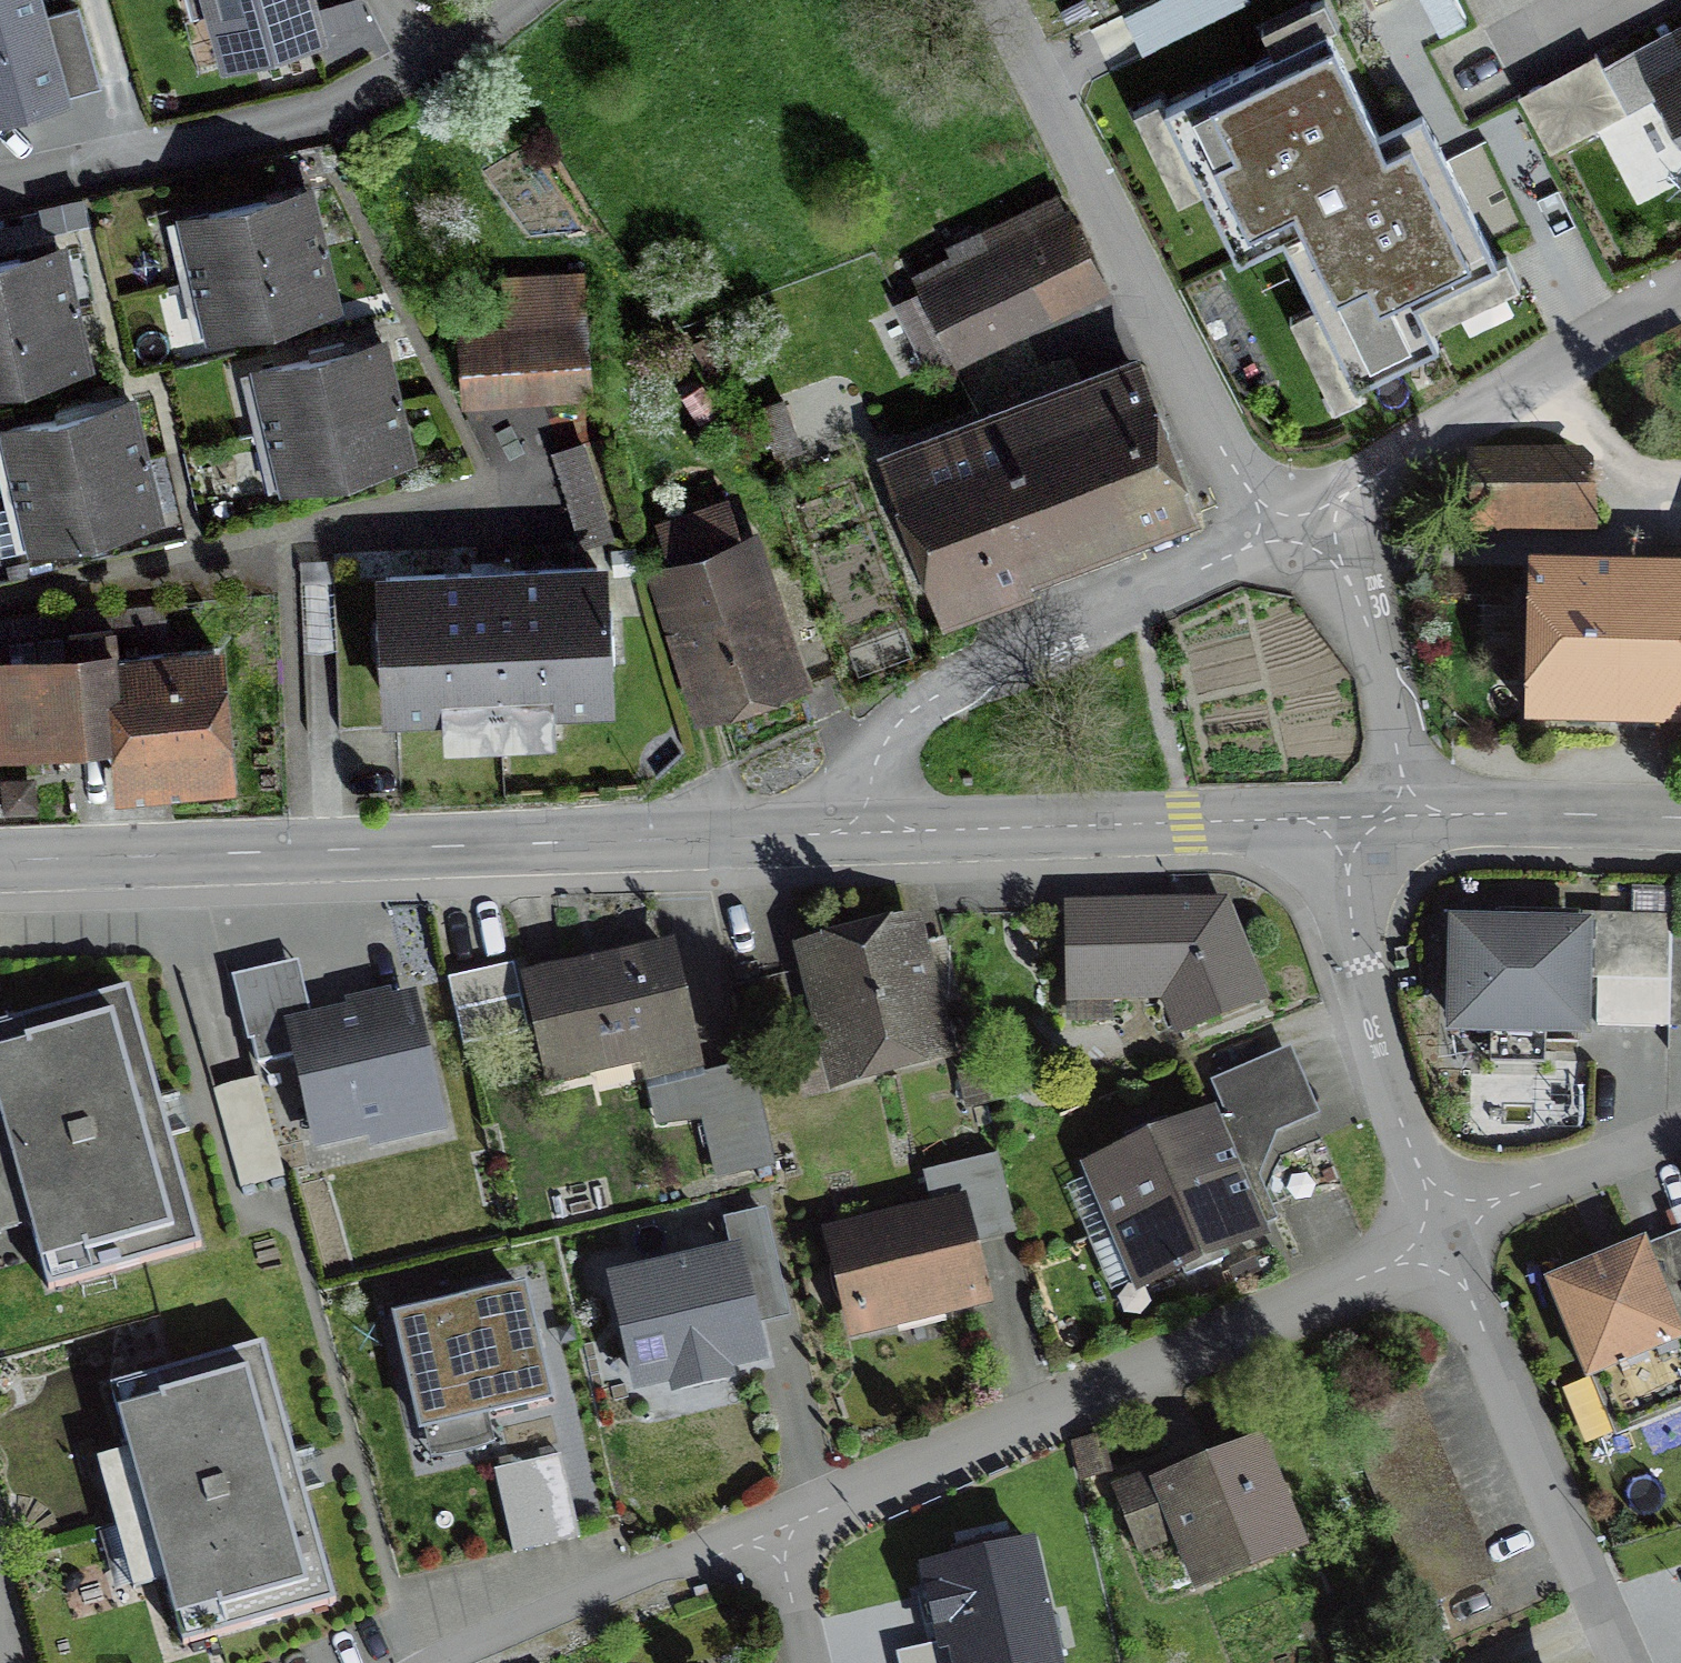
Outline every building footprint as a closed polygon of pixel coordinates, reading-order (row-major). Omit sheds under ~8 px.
[(58,93),(34,0),(0,0),(0,107),(58,93)] [(328,0),(195,0),(213,78),(339,48),(328,0)] [(1124,94),(1286,402),(1521,279),(1375,0),(1305,0),(1124,94)] [(1654,70),(1680,120),(1680,55),(1654,70)] [(171,221),(184,279),(331,245),(318,187),(171,221)] [(1123,295),(1086,218),(922,297),(959,374),(1123,295)] [(79,302),(66,245),(0,261),(0,321),(79,302)] [(345,305),(331,245),(184,279),(198,338),(345,305)] [(79,302),(0,321),(0,385),(94,363),(79,302)] [(597,415),(592,328),(466,335),(471,422),(597,415)] [(245,372),(259,431),(405,396),(391,337),(245,372)] [(1145,382),(924,475),(987,592),(1198,481),(1145,382)] [(419,455),(405,396),(259,431),(273,490),(419,455)] [(7,490),(153,455),(139,397),(0,429),(0,461),(7,490)] [(611,528),(588,454),(529,472),(552,546),(611,528)] [(167,514),(153,455),(7,490),(21,549),(167,514)] [(1577,463),(1481,465),(1482,523),(1578,521),(1577,463)] [(811,696),(744,523),(652,558),(718,731),(811,696)] [(625,570),(399,576),(403,733),(629,728),(625,570)] [(1533,571),(1529,710),(1680,714),(1680,575),(1533,571)] [(0,656),(0,768),(101,761),(93,649),(0,656)] [(250,652),(124,660),(134,806),(260,798),(250,652)] [(1247,919),(1076,916),(1071,1019),(1170,1018),(1192,1055),(1287,1023),(1247,919)] [(1657,925),(1450,923),(1449,1022),(1578,1023),(1578,973),(1657,973),(1656,941),(1657,925)] [(914,931),(829,949),(857,1080),(943,1061),(914,931)] [(1656,941),(1657,973),(1657,1020),(1680,1020),(1680,940),(1656,941)] [(667,1145),(720,1139),(771,1127),(758,1079),(712,1090),(681,968),(534,1005),(557,1100),(649,1077),(667,1145)] [(0,1035),(0,1088),(61,1303),(218,1259),(143,994),(0,1035)] [(432,1111),(408,1005),(253,1040),(258,1063),(302,1053),(321,1137),(432,1111)] [(1283,1053),(1216,1081),(1228,1111),(1296,1083),(1283,1053)] [(1001,1063),(978,1068),(985,1102),(1009,1097),(1001,1063)] [(1296,1083),(1228,1111),(1241,1142),(1308,1114),(1296,1083)] [(1114,1223),(1227,1176),(1205,1122),(1091,1169),(1114,1223)] [(785,1185),(771,1127),(720,1139),(734,1198),(785,1185)] [(1227,1176),(1114,1223),(1140,1284),(1253,1237),(1227,1176)] [(985,1215),(836,1249),(860,1348),(1008,1313),(985,1215)] [(1558,1285),(1618,1428),(1680,1402),(1680,1338),(1679,1334),(1680,1333),(1680,1234),(1558,1285)] [(783,1381),(752,1258),(621,1291),(652,1414),(783,1381)] [(521,1287),(401,1313),(423,1419),(544,1394),(521,1287)] [(125,1401),(199,1662),(208,1662),(357,1621),(282,1357),(125,1401)] [(1251,1440),(1121,1490),(1138,1535),(1176,1521),(1197,1575),(1290,1539),(1251,1440)] [(563,1457),(495,1469),(508,1545),(576,1533),(563,1457)] [(1446,1485),(1384,1511),(1398,1542),(1460,1516),(1446,1485)] [(878,1613),(889,1655),(956,1639),(962,1662),(1052,1662),(1030,1576),(878,1613)]
